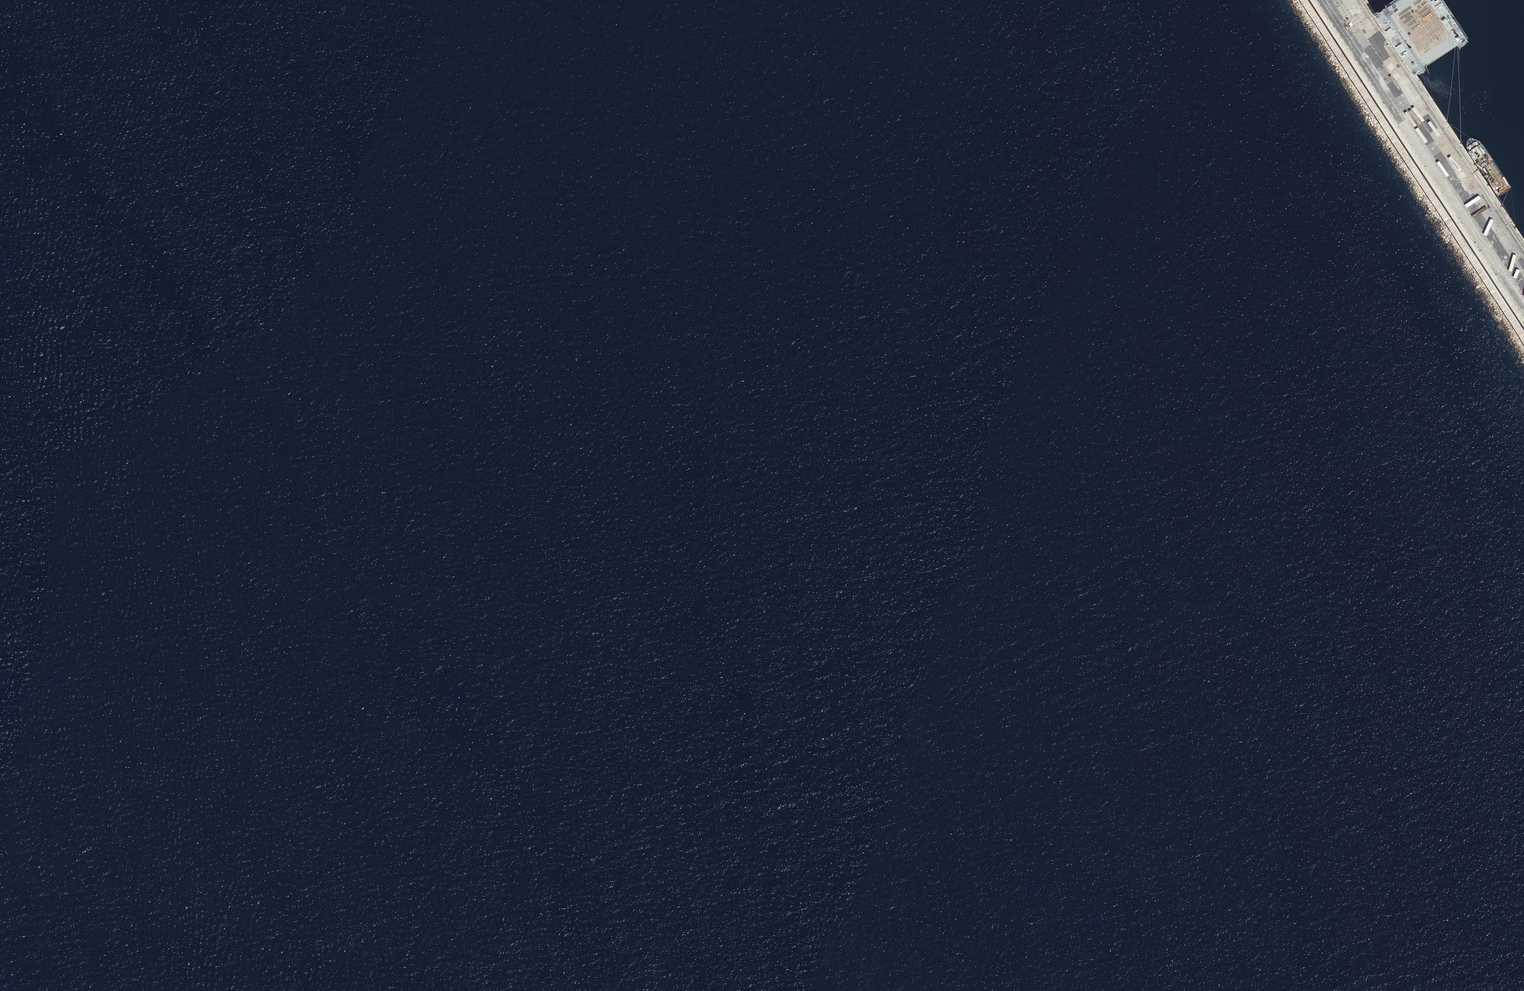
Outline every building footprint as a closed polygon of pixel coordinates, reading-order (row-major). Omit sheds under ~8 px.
[(1320,19),(1523,330),(1523,324),(1312,0),(1308,0),(1320,19)]
